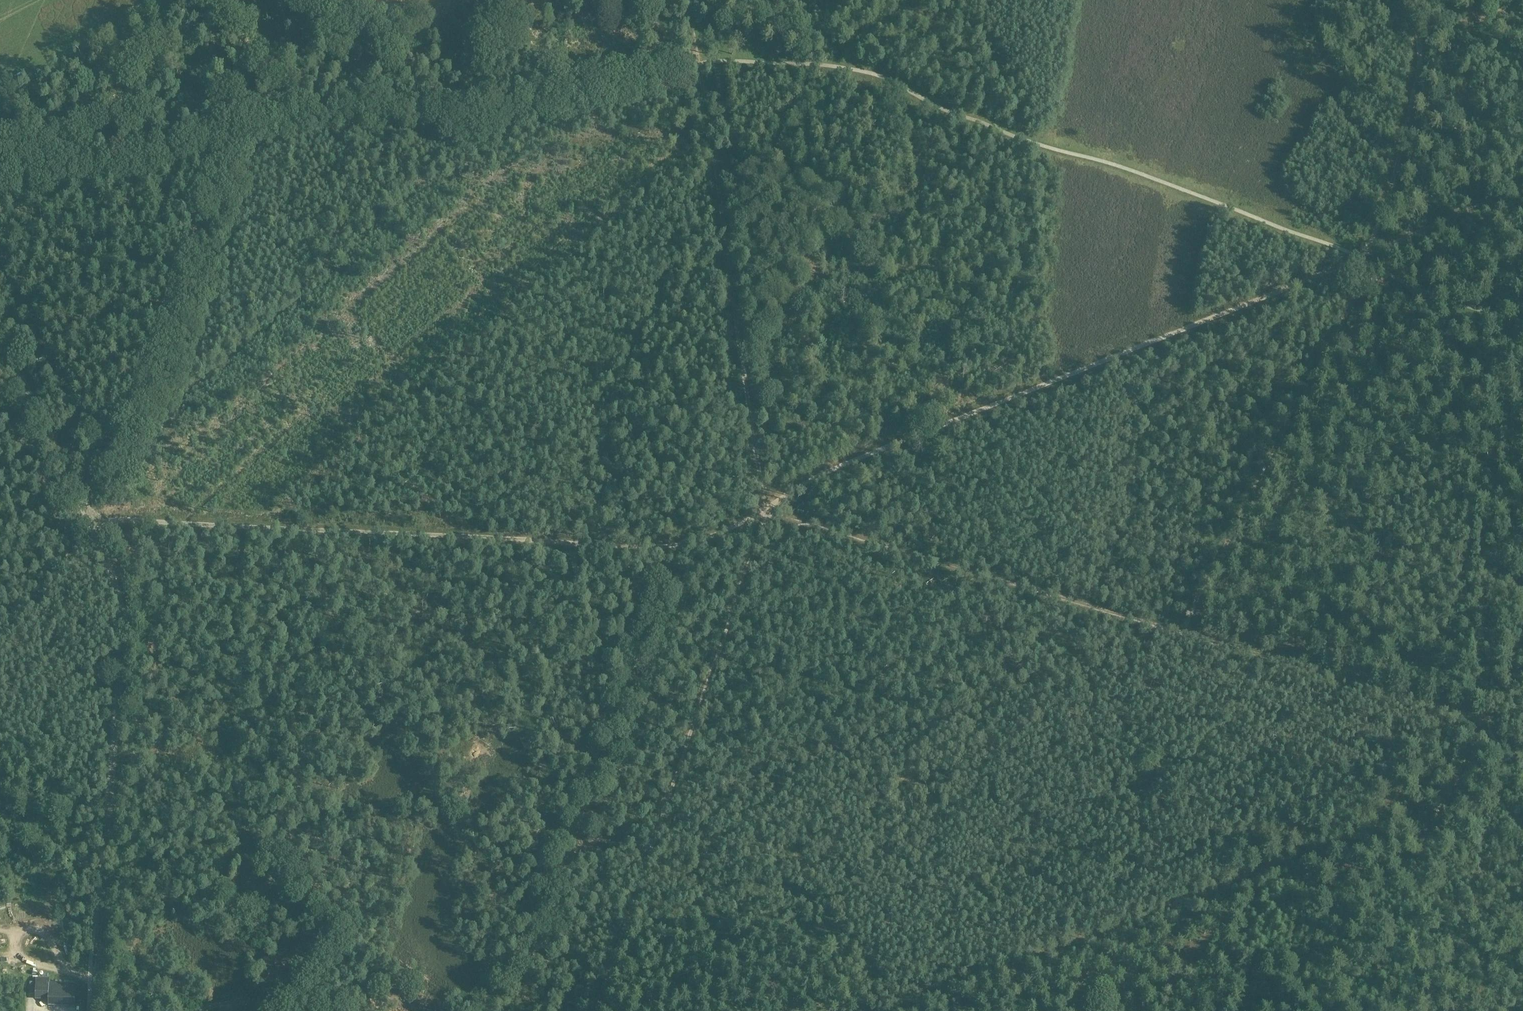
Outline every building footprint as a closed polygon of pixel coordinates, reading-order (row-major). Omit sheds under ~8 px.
[(35,1000),(48,1000),(48,983),(49,983),(49,978),(36,978),(35,1000)] [(48,983),(48,1006),(75,1007),(75,984),(48,983)]
